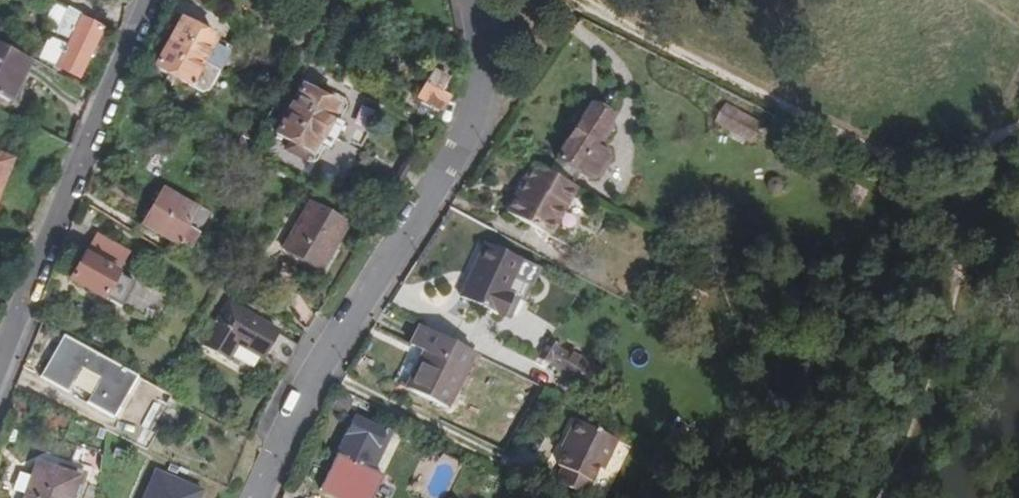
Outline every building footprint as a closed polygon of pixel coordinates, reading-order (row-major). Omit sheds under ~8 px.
[(77,79),(103,29),(67,10),(67,9),(55,34),(69,42),(56,69),(77,79)] [(234,47),(183,19),(168,45),(220,73),(234,47)] [(220,73),(168,45),(156,68),(208,96),(220,73)] [(30,62),(0,46),(0,99),(9,103),(30,62)] [(449,98),(441,94),(448,81),(434,73),(418,101),(441,113),(449,98)] [(315,94),(303,87),(276,135),(291,143),(287,150),(312,164),(320,162),(324,154),(328,156),(345,127),(341,125),(345,115),(343,109),(338,106),(327,100),(315,94)] [(327,100),(330,93),(319,87),(315,94),(327,100)] [(441,113),(418,101),(411,112),(434,124),(441,113)] [(761,124),(727,105),(717,124),(751,143),(761,124)] [(604,147),(599,144),(612,120),(591,108),(557,162),(591,182),(599,180),(613,158),(610,150),(604,147)] [(604,147),(615,127),(613,121),(612,120),(599,144),(604,147)] [(244,177),(255,158),(248,154),(247,154),(237,173),(244,177)] [(0,157),(0,189),(11,162),(0,157)] [(555,234),(580,186),(535,164),(521,190),(510,212),(516,215),(555,234)] [(191,249),(211,214),(199,208),(198,210),(164,190),(144,225),(179,245),(180,243),(191,249)] [(321,271),(348,224),(312,203),(284,250),(321,271)] [(87,252),(70,280),(104,300),(105,298),(115,280),(120,271),(118,271),(129,253),(99,235),(88,253),(87,252)] [(505,292),(520,261),(485,244),(459,299),(501,318),(502,317),(512,295),(505,292)] [(510,320),(532,274),(536,277),(539,270),(520,261),(505,292),(512,295),(502,317),(510,320)] [(121,301),(128,287),(115,280),(105,298),(111,302),(114,297),(121,301)] [(299,346),(228,303),(201,347),(227,362),(237,345),(285,373),(299,346)] [(446,408),(474,354),(419,326),(410,345),(424,353),(406,388),(446,408)] [(137,376),(65,335),(41,378),(68,393),(82,369),(101,380),(87,404),(113,418),(137,376)] [(603,373),(548,340),(533,365),(545,372),(549,365),(559,371),(556,376),(569,384),(572,379),(583,384),(578,393),(588,398),(603,373)] [(377,448),(381,439),(385,432),(355,418),(338,454),(374,471),(383,451),(377,448)] [(581,424),(570,449),(574,451),(571,457),(565,471),(569,473),(563,487),(586,497),(593,497),(607,468),(611,470),(624,444),(581,424)] [(383,451),(387,442),(381,439),(377,448),(383,451)] [(77,478),(39,466),(29,497),(70,497),(77,478)] [(154,471),(143,497),(197,497),(200,490),(154,471)]
